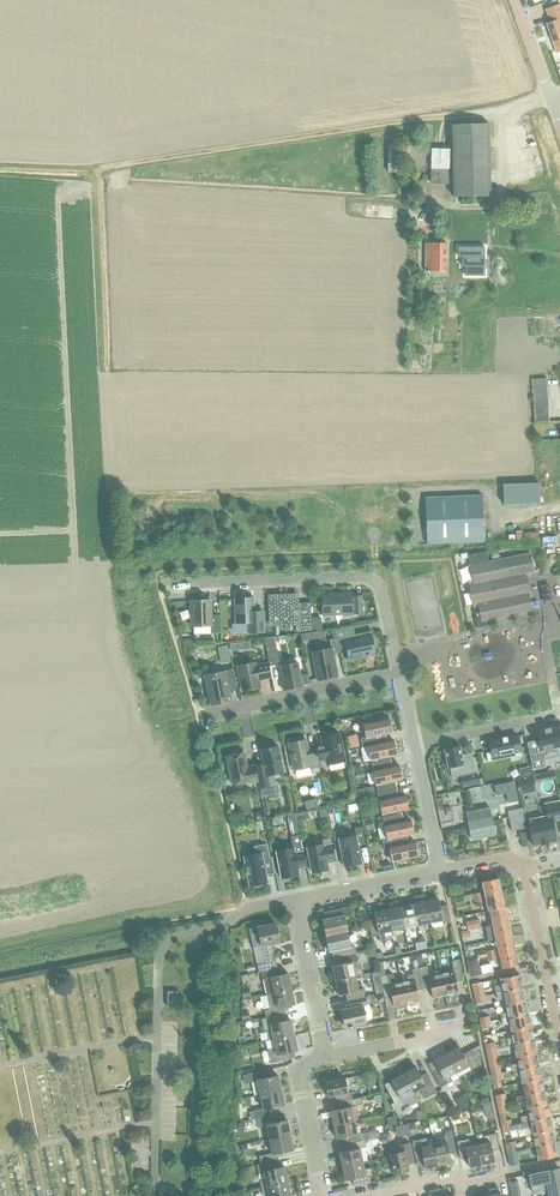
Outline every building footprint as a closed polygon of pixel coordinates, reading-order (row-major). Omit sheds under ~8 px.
[(557,52),(559,51),(559,5),(546,10),(551,23),(547,24),(557,52)] [(431,183),(454,184),(454,197),(490,196),(489,123),(452,124),(453,148),(431,148),(431,183)] [(426,271),(446,272),(446,243),(426,243),(426,271)] [(485,247),(458,247),(458,256),(462,256),(462,266),(465,266),(465,276),(484,276),(485,266),(482,266),(482,256),(485,256),(485,247)] [(532,379),(533,386),(547,385),(547,378),(532,379)] [(533,386),(533,393),(548,392),(547,385),(533,386)] [(534,400),(534,407),(549,406),(548,399),(534,400)] [(549,413),(535,414),(535,421),(549,420),(549,413)] [(502,488),(503,504),(539,502),(538,483),(510,484),(510,488),(502,488)] [(427,543),(484,541),(482,495),(425,498),(427,543)] [(529,541),(529,546),(538,545),(537,532),(523,532),(524,541),(529,541)] [(544,533),(545,542),(559,541),(559,532),(544,533)] [(529,592),(525,574),(534,572),(530,552),(487,561),(485,551),(467,555),(472,580),(468,581),(473,608),(478,607),(479,611),(474,612),(477,628),(477,629),(477,630),(487,628),(487,627),(485,621),(525,613),(533,611),(529,592)] [(541,559),(543,575),(550,575),(549,558),(541,559)] [(321,595),(322,615),(353,614),(352,595),(352,593),(321,595)] [(270,597),(271,624),(297,623),(297,632),(312,630),(311,602),(297,603),(296,595),(270,597)] [(362,595),(352,595),(353,614),(363,613),(362,595)] [(255,615),(254,597),(234,598),(234,599),(236,623),(248,623),(249,633),(264,632),(263,615),(255,615)] [(191,600),(192,627),(210,626),(211,633),(221,632),(220,615),(211,615),(210,599),(191,600)] [(353,625),(335,629),(337,638),(339,649),(346,648),(348,659),(363,656),(367,655),(367,658),(368,658),(368,656),(369,656),(369,654),(376,653),(376,652),(375,653),(371,634),(362,636),(361,634),(360,634),(355,635),(353,625)] [(280,641),(290,640),(289,633),(268,635),(269,641),(280,640),(280,641)] [(312,652),(318,680),(338,676),(333,654),(340,652),(339,649),(337,638),(329,639),(331,648),(312,652)] [(221,643),(223,659),(233,658),(231,642),(221,643)] [(276,645),(266,647),(270,666),(280,664),(276,645)] [(237,666),(243,691),(261,687),(259,677),(263,677),(263,679),(272,677),(269,663),(256,665),(255,662),(237,666)] [(281,681),(283,690),(303,686),(298,662),(280,666),(284,681),(281,681)] [(205,675),(209,695),(210,695),(212,705),(222,702),(222,703),(231,701),(228,687),(236,685),(233,669),(205,675)] [(366,737),(360,738),(362,747),(368,745),(387,741),(386,741),(385,734),(392,732),(389,718),(363,723),(366,737)] [(526,742),(530,759),(532,769),(539,767),(545,766),(543,758),(541,750),(555,747),(559,746),(559,725),(551,727),(550,727),(550,728),(544,729),(544,728),(543,728),(544,729),(536,731),(537,735),(538,739),(532,740),(526,742)] [(317,756),(318,761),(326,759),(327,765),(345,760),(339,732),(321,736),(323,744),(315,746),(317,756)] [(502,738),(489,740),(492,757),(512,753),(513,756),(521,754),(517,734),(507,737),(507,736),(506,736),(506,737),(503,738),(502,737),(502,738)] [(289,743),(294,770),(311,766),(313,772),(320,771),(318,761),(317,756),(310,757),(306,740),(289,743)] [(368,745),(368,746),(372,768),(391,764),(390,756),(397,754),(394,740),(387,741),(368,745)] [(263,763),(255,765),(258,781),(260,788),(268,786),(266,776),(283,773),(278,746),(260,749),(263,763)] [(460,777),(462,786),(478,783),(472,752),(462,755),(460,746),(445,750),(448,767),(451,767),(453,779),(460,777)] [(227,756),(232,784),(250,780),(250,782),(258,781),(255,765),(247,767),(244,753),(227,756)] [(399,765),(373,770),(378,792),(397,788),(395,781),(402,779),(399,765)] [(532,774),(530,766),(519,769),(520,776),(532,774)] [(537,791),(533,774),(518,778),(521,794),(537,791)] [(323,778),(315,779),(318,792),(326,791),(323,778)] [(514,781),(495,785),(497,795),(506,793),(508,802),(518,800),(514,781)] [(397,788),(378,792),(382,814),(408,809),(405,794),(398,796),(397,788)] [(309,806),(321,804),(319,795),(307,797),(309,806)] [(350,801),(352,811),(361,809),(359,799),(350,801)] [(547,816),(528,819),(533,845),(540,844),(540,845),(549,843),(549,842),(557,841),(553,822),(559,820),(559,803),(559,801),(545,804),(547,816)] [(329,805),(321,806),(324,818),(331,817),(329,805)] [(453,814),(452,807),(445,808),(447,815),(453,814)] [(490,807),(466,812),(467,815),(468,819),(468,821),(472,839),(495,834),(491,815),(490,807)] [(526,828),(522,808),(508,812),(512,831),(526,828)] [(299,875),(298,868),(307,866),(300,834),(296,813),(287,815),(291,836),(293,847),(276,850),(282,879),(299,875)] [(401,813),(383,817),(387,838),(387,839),(413,833),(410,819),(403,821),(401,813)] [(265,817),(257,818),(259,828),(267,827),(265,817)] [(356,835),(339,838),(344,866),(362,863),(358,845),(365,844),(362,826),(354,828),(356,835)] [(406,835),(382,840),(384,849),(389,848),(392,861),(393,861),(418,856),(415,841),(408,842),(406,835)] [(307,847),(312,873),(328,869),(327,862),(335,860),(331,837),(321,839),(322,844),(307,847)] [(250,885),(254,884),(254,887),(264,885),(263,882),(267,881),(263,863),(271,861),(267,844),(254,846),(255,854),(244,856),(250,885)] [(486,896),(501,893),(498,878),(482,881),(486,896)] [(489,910),(490,910),(504,907),(501,893),(486,896),(489,910)] [(439,899),(427,901),(431,922),(442,919),(444,922),(451,920),(448,904),(440,906),(439,899)] [(427,901),(413,904),(418,924),(431,922),(427,901)] [(413,904),(400,907),(404,927),(418,924),(413,904)] [(400,907),(387,909),(391,930),(404,927),(400,907)] [(493,925),(508,921),(505,907),(504,907),(490,910),(493,925)] [(323,919),(327,935),(346,931),(347,931),(344,917),(347,916),(346,908),(325,912),(327,919),(323,919)] [(391,930),(387,909),(374,912),(376,919),(368,920),(371,936),(379,935),(378,932),(391,930)] [(479,919),(466,922),(467,930),(481,928),(479,919)] [(508,921),(493,925),(489,925),(485,926),(488,941),(496,940),(512,936),(508,921)] [(275,960),(271,943),(279,942),(275,923),(258,927),(249,928),(252,940),(253,947),(263,945),(266,961),(256,964),(258,972),(267,970),(277,968),(276,960),(275,960)] [(334,957),(337,956),(355,952),(353,944),(349,945),(346,931),(327,935),(326,935),(329,951),(333,950),(334,957)] [(486,949),(477,952),(477,954),(478,959),(487,957),(515,950),(513,942),(512,936),(496,940),(497,942),(498,946),(493,947),(494,949),(487,951),(486,949)] [(452,947),(454,955),(462,954),(460,945),(452,947)] [(515,950),(487,957),(488,962),(495,960),(496,962),(501,961),(502,968),(518,965),(515,950)] [(332,965),(335,980),(356,976),(353,966),(358,965),(355,952),(337,956),(339,964),(332,965)] [(408,980),(402,981),(407,1003),(419,1001),(417,990),(425,989),(420,968),(418,955),(416,955),(419,968),(412,969),(413,974),(407,976),(408,980)] [(398,956),(384,959),(387,968),(400,965),(398,956)] [(454,970),(442,973),(446,995),(458,993),(456,982),(464,980),(459,959),(452,961),(454,970)] [(478,959),(467,961),(470,976),(481,974),(478,959)] [(407,1003),(402,981),(395,983),(393,973),(386,975),(383,962),(377,963),(384,997),(391,995),(394,1006),(407,1003)] [(424,967),(420,968),(425,989),(431,987),(433,998),(446,995),(442,973),(429,976),(427,966),(424,967)] [(267,970),(262,972),(265,987),(266,993),(292,988),(288,973),(284,974),(282,967),(277,968),(267,970)] [(496,992),(522,987),(519,974),(500,978),(501,984),(495,986),(496,992)] [(365,997),(362,983),(357,984),(356,976),(335,980),(338,994),(345,992),(347,1001),(365,997)] [(493,978),(485,979),(486,986),(494,985),(493,978)] [(472,984),(475,997),(485,995),(483,982),(472,984)] [(505,1004),(525,1000),(522,987),(496,992),(498,999),(504,998),(505,1004)] [(265,1009),(266,1017),(283,1014),(281,1007),(295,1004),(292,988),(266,993),(264,994),(267,1009),(265,1009)] [(167,1007),(178,1007),(178,991),(168,991),(167,1007)] [(485,995),(475,997),(476,1003),(486,1001),(485,995)] [(371,996),(365,997),(347,1001),(349,1008),(341,1009),(345,1027),(348,1026),(349,1027),(353,1026),(352,1025),(366,1022),(363,1006),(366,1005),(365,1000),(372,999),(371,996)] [(501,1018),(527,1013),(525,1000),(505,1004),(507,1011),(500,1013),(501,1018)] [(511,1030),(530,1026),(527,1013),(501,1018),(502,1025),(509,1023),(511,1030)] [(273,1039),(294,1034),(291,1019),(284,1021),(283,1014),(266,1017),(261,1018),(264,1031),(265,1031),(267,1040),(273,1039)] [(490,1020),(480,1023),(481,1029),(492,1027),(490,1020)] [(514,1043),(533,1038),(530,1026),(511,1030),(512,1037),(507,1038),(508,1044),(514,1043)] [(300,1031),(304,1045),(314,1042),(309,1028),(300,1031)] [(294,1034),(273,1039),(275,1047),(267,1049),(270,1063),(291,1059),(290,1052),(297,1050),(294,1034)] [(516,1056),(535,1051),(533,1038),(514,1043),(516,1056)] [(459,1047),(447,1054),(456,1072),(458,1076),(471,1070),(471,1069),(479,1065),(476,1061),(482,1058),(479,1044),(463,1053),(459,1047)] [(486,1049),(488,1062),(499,1059),(496,1046),(486,1049)] [(512,1070),(538,1065),(535,1051),(516,1056),(518,1064),(511,1065),(512,1070)] [(437,1067),(431,1070),(441,1089),(453,1083),(449,1075),(456,1072),(447,1054),(434,1060),(437,1067)] [(488,1062),(491,1075),(501,1072),(499,1059),(488,1062)] [(522,1082),(541,1078),(538,1065),(512,1070),(514,1077),(520,1075),(522,1082)] [(416,1067),(403,1074),(413,1092),(419,1088),(425,1098),(437,1092),(427,1072),(421,1075),(416,1067)] [(256,1081),(259,1095),(281,1090),(278,1076),(264,1079),(262,1070),(246,1074),(248,1083),(256,1081)] [(501,1072),(491,1075),(494,1088),(502,1086),(501,1079),(503,1078),(501,1072)] [(413,1092),(403,1074),(390,1080),(394,1087),(387,1090),(393,1102),(390,1104),(394,1110),(408,1102),(410,1105),(417,1101),(412,1092),(413,1092)] [(335,1095),(336,1102),(357,1098),(357,1095),(352,1096),(351,1091),(348,1092),(345,1078),(325,1082),(328,1097),(335,1095)] [(525,1095),(544,1091),(541,1078),(522,1082),(525,1095)] [(253,1111),(255,1119),(272,1115),(270,1108),(284,1105),(281,1090),(259,1095),(262,1109),(253,1111)] [(527,1108),(546,1104),(544,1091),(525,1095),(516,1097),(517,1103),(526,1101),(527,1108)] [(455,1099),(461,1110),(470,1106),(464,1094),(455,1099)] [(357,1119),(354,1106),(361,1104),(360,1097),(357,1098),(336,1102),(338,1110),(331,1111),(334,1125),(354,1120),(357,1119)] [(496,1101),(499,1114),(505,1113),(504,1106),(508,1105),(507,1099),(496,1101)] [(522,1123),(549,1116),(546,1104),(527,1108),(529,1115),(521,1117),(522,1123)] [(484,1112),(482,1105),(470,1108),(472,1115),(484,1112)] [(398,1112),(390,1113),(391,1121),(399,1120),(398,1112)] [(501,1121),(502,1127),(511,1125),(510,1119),(507,1120),(505,1113),(499,1114),(501,1121)] [(265,1125),(268,1139),(290,1135),(287,1120),(273,1123),(272,1115),(255,1119),(257,1127),(265,1125)] [(531,1126),(533,1133),(552,1129),(549,1116),(522,1123),(512,1125),(511,1125),(502,1127),(503,1132),(518,1129),(531,1126)] [(345,1144),(365,1140),(372,1138),(371,1131),(360,1133),(358,1127),(355,1127),(354,1120),(334,1125),(337,1139),(343,1137),(345,1144)] [(407,1137),(411,1136),(408,1123),(395,1126),(397,1137),(406,1135),(407,1137)] [(433,1124),(434,1131),(446,1130),(445,1123),(433,1124)] [(530,1147),(536,1146),(555,1142),(552,1129),(533,1133),(534,1141),(529,1142),(530,1147)] [(433,1139),(434,1145),(438,1165),(451,1162),(450,1154),(456,1152),(452,1131),(445,1133),(446,1136),(433,1139)] [(485,1143),(478,1145),(482,1164),(495,1161),(492,1151),(499,1149),(496,1133),(483,1135),(485,1143)] [(258,1156),(260,1165),(276,1161),(278,1161),(277,1153),(293,1149),(290,1135),(268,1139),(271,1153),(258,1156)] [(434,1145),(428,1146),(427,1138),(412,1141),(417,1162),(424,1161),(425,1168),(438,1165),(434,1145)] [(482,1164),(478,1145),(471,1146),(469,1138),(456,1141),(460,1158),(467,1156),(469,1167),(482,1164)] [(342,1167),(363,1162),(367,1161),(364,1147),(366,1147),(365,1140),(345,1144),(346,1151),(339,1152),(342,1167)] [(505,1143),(507,1152),(518,1150),(516,1141),(505,1143)] [(407,1163),(414,1162),(410,1142),(397,1145),(399,1151),(390,1153),(394,1173),(409,1170),(407,1163)] [(555,1142),(536,1146),(539,1160),(557,1156),(555,1142)] [(518,1150),(507,1152),(510,1166),(522,1163),(520,1155),(519,1155),(518,1150)] [(260,1180),(262,1188),(288,1182),(285,1167),(278,1168),(276,1161),(260,1165),(256,1165),(258,1174),(262,1173),(264,1180),(260,1180)] [(363,1162),(342,1167),(345,1180),(352,1178),(354,1186),(370,1183),(369,1176),(372,1175),(370,1168),(364,1169),(363,1162)] [(549,1195),(550,1195),(559,1194),(559,1174),(559,1167),(529,1174),(532,1191),(547,1188),(549,1195)] [(288,1182),(262,1188),(263,1195),(267,1194),(267,1195),(291,1195),(288,1182)]
